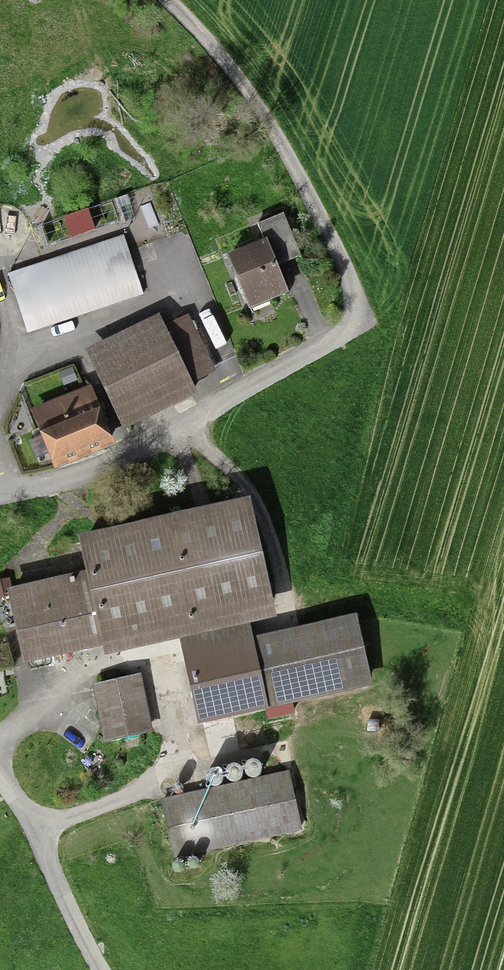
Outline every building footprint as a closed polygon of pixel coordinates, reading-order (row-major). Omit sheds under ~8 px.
[(115,202),(124,226),(136,221),(127,197),(115,202)] [(96,233),(89,213),(63,221),(71,242),(96,233)] [(226,260),(249,315),(253,313),(255,317),(272,310),(270,306),(289,298),(277,269),(302,259),(284,214),(271,220),(269,216),(257,221),(260,227),(257,228),(264,244),(226,260)] [(124,237),(7,276),(25,328),(22,329),(24,334),(27,333),(28,335),(144,297),(137,278),(141,277),(137,265),(134,266),(124,237)] [(122,415),(187,384),(185,381),(211,368),(187,320),(162,333),(161,329),(95,361),(122,415)] [(107,444),(87,392),(35,412),(58,465),(107,444)] [(277,617),(251,502),(204,513),(87,539),(95,575),(14,593),(29,661),(107,644),(109,654),(277,617)] [(372,686),(357,618),(252,640),(262,691),(266,709),(372,686)] [(250,630),(172,645),(184,707),(262,691),(252,640),(250,630)] [(154,741),(141,677),(96,686),(109,750),(154,741)] [(253,761),(249,762),(246,764),(244,767),(244,771),(247,776),(251,778),(257,777),(261,772),(261,767),(258,762),(253,761)] [(233,764),(229,765),(226,768),(225,770),(225,775),(227,780),(231,782),(238,781),(241,776),(242,771),(238,766),(233,764)] [(214,769),(211,770),(208,772),(206,775),(206,779),(209,784),(213,786),(219,785),(223,781),(223,775),(220,771),(214,769)] [(163,803),(175,855),(300,827),(289,775),(163,803)] [(179,783),(177,783),(174,785),(172,788),(173,792),(175,794),(180,795),(182,793),(184,791),(184,788),(182,784),(179,783)]
